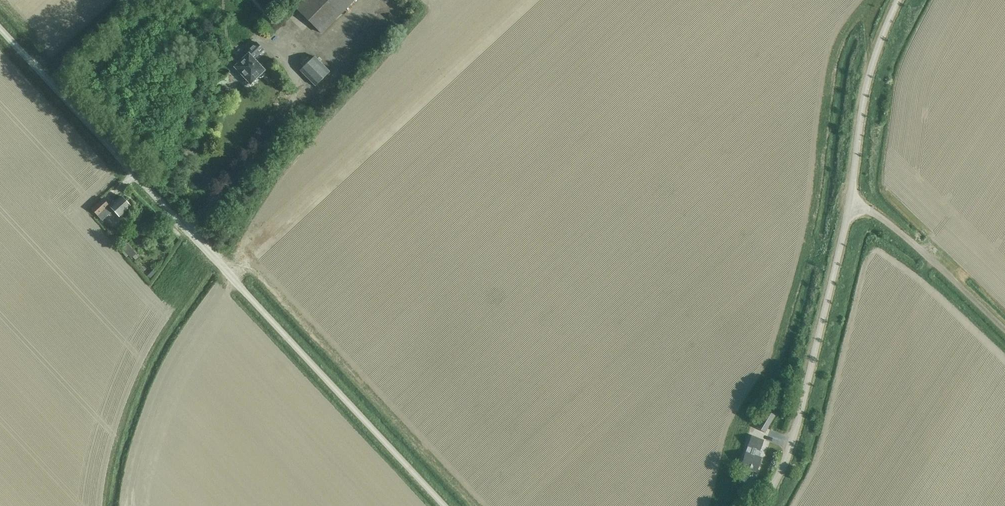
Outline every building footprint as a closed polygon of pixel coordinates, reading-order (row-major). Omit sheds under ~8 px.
[(295,8),(321,33),(354,0),(303,0),(295,8)] [(258,77),(260,78),(263,76),(263,73),(262,72),(264,71),(253,59),(263,50),(256,42),(246,52),(248,55),(234,67),(244,78),(243,79),(243,81),(246,83),(248,83),(249,83),(251,83),(258,77)] [(314,56),(300,70),(315,86),(329,72),(314,56)] [(119,217),(130,206),(121,197),(115,202),(114,201),(108,206),(102,199),(91,209),(102,221),(113,211),(119,217)] [(130,259),(137,253),(128,243),(119,251),(125,258),(127,256),(130,259)] [(775,416),(766,411),(756,428),(764,433),(775,416)] [(748,442),(748,444),(739,470),(739,469),(748,472),(749,470),(756,472),(761,458),(757,456),(763,440),(751,436),(750,438),(749,439),(748,442)]
